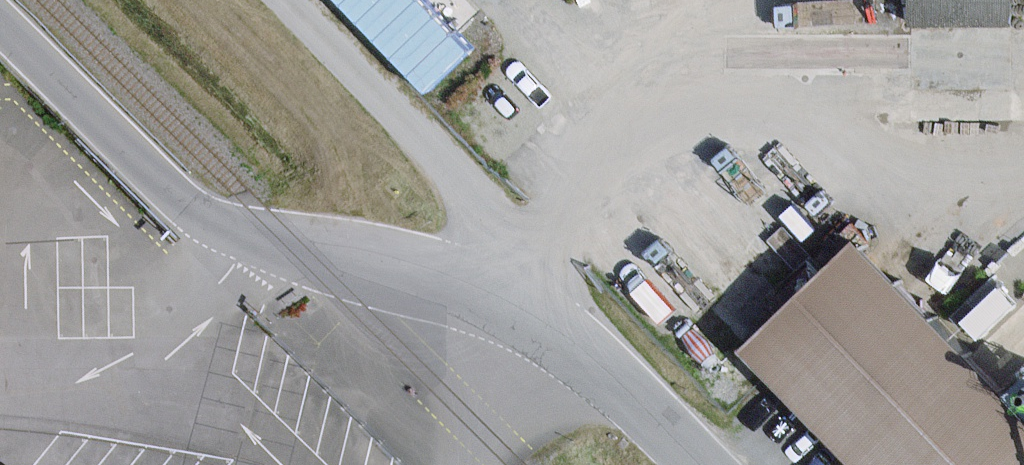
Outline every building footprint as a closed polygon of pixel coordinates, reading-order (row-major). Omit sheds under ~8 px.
[(428,85),(474,42),(435,0),(350,0),(428,85)] [(1004,0),(912,0),(912,21),(1004,22),(1004,0)] [(752,349),(864,464),(1023,464),(1023,422),(858,248),(752,349)]
